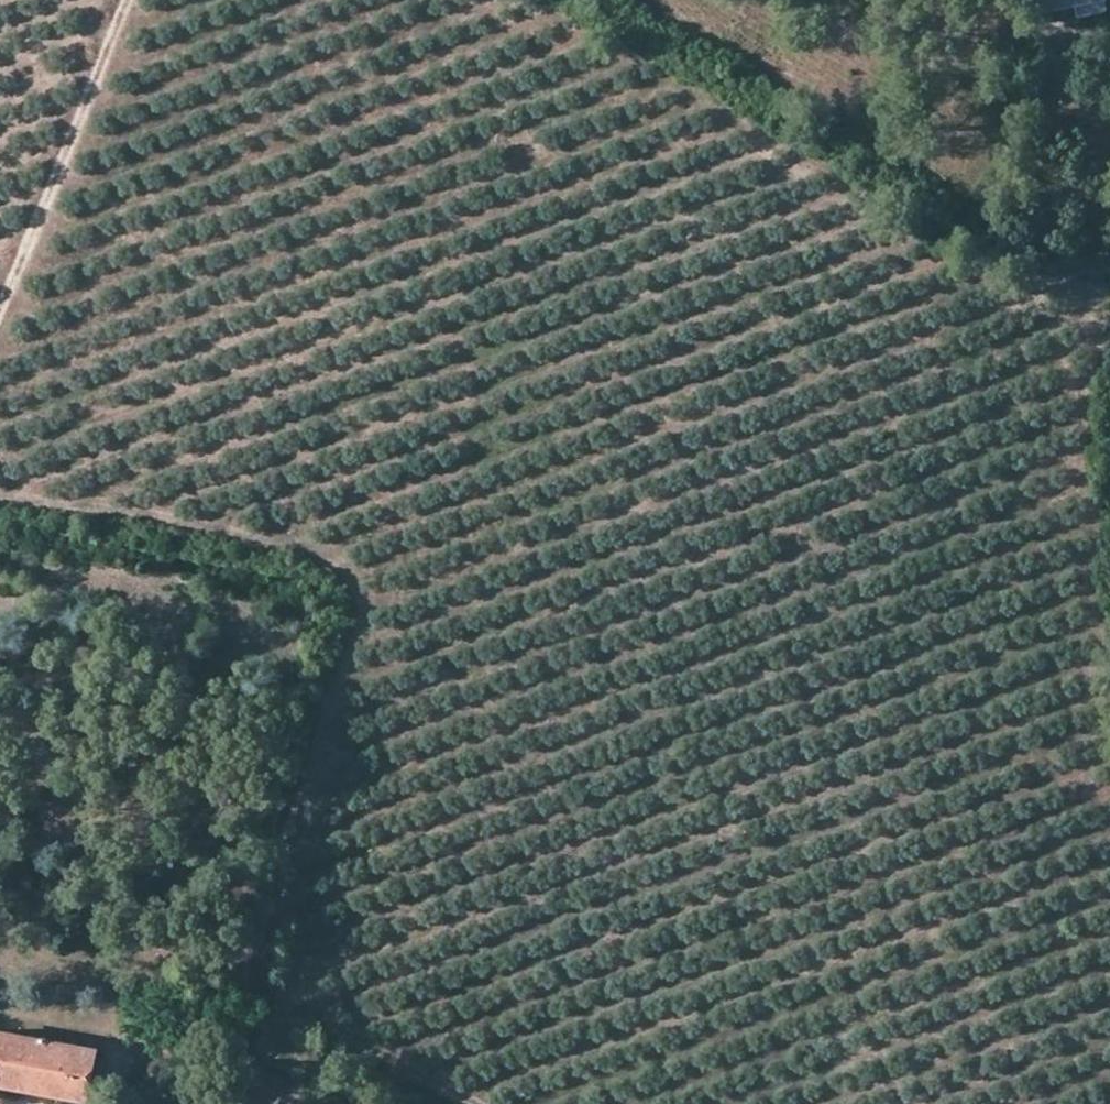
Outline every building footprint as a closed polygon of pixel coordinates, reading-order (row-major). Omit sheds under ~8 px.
[(1103,0),(1073,0),(1075,12),(1104,6),(1103,0)] [(79,1090),(88,1038),(0,1022),(0,1076),(79,1090)]
